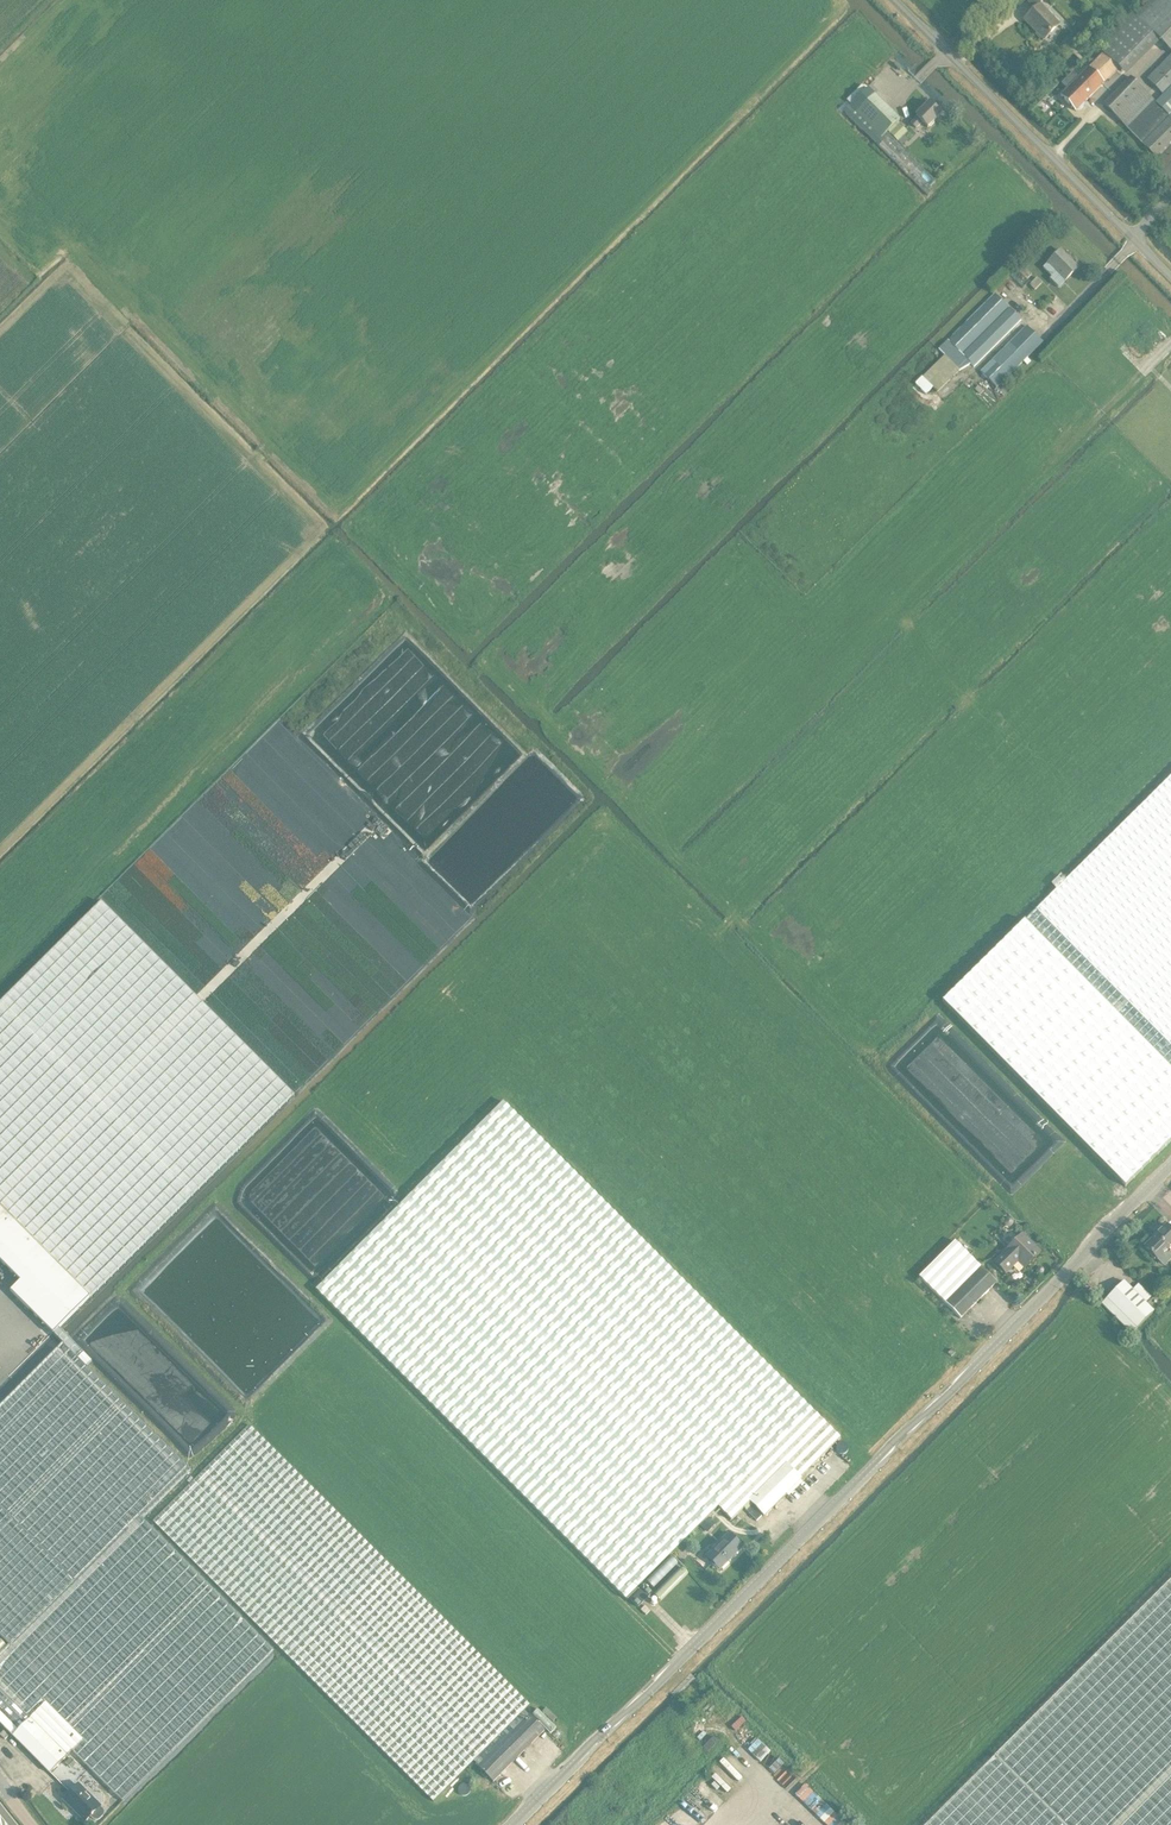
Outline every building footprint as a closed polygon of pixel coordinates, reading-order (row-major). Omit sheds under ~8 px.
[(1059,25),(1039,4),(1044,0),(1032,0),(1029,3),(1035,10),(1024,21),(1043,41),(1059,25)] [(1136,18),(1133,14),(1098,48),(1101,51),(1097,55),(1100,57),(1089,68),(1104,84),(1119,69),(1122,71),(1120,69),(1154,35),(1170,52),(1170,0),(1154,0),(1136,18)] [(1148,80),(1164,96),(1170,89),(1170,57),(1148,80)] [(1083,104),(1104,84),(1089,68),(1079,78),(1073,72),(1062,83),(1067,89),(1061,96),(1076,111),(1077,110),(1080,110),(1083,107),(1083,104)] [(1129,130),(1156,103),(1130,77),(1103,104),(1129,130)] [(930,187),(935,181),(887,133),(900,120),(875,95),(863,106),(858,101),(851,108),(849,106),(843,112),(928,196),(933,190),(930,187)] [(1168,115),(1156,103),(1129,130),(1158,159),(1150,167),(1169,186),(1170,184),(1170,112),(1168,115)] [(928,128),(940,116),(929,104),(916,117),(917,118),(911,124),(916,129),(922,123),(928,128)] [(1048,264),(1043,268),(1052,277),(1049,279),(1058,288),(1065,281),(1078,268),(1060,251),(1047,263),(1048,264)] [(1037,278),(1029,286),(1035,291),(1042,284),(1037,278)] [(973,365),(990,349),(1020,320),(994,294),(947,341),(938,350),(944,356),(922,378),(922,377),(915,384),(926,396),(933,389),(937,393),(960,371),(972,364),(973,365)] [(996,388),(1042,342),(1027,326),(980,372),(996,388)] [(997,388),(992,393),(1000,402),(1005,396),(997,388)] [(962,680),(956,684),(963,693),(969,688),(962,680)] [(943,1002),(1125,1187),(1170,1141),(1170,776),(1025,921),(943,1002)] [(73,1342),(59,1329),(293,1095),(102,903),(0,1004),(0,1262),(20,1282),(10,1291),(63,1344),(0,1407),(0,1635),(10,1645),(0,1655),(0,1723),(13,1736),(50,1773),(67,1757),(72,1751),(123,1802),(177,1748),(274,1652),(143,1520),(191,1471),(188,1467),(86,1367),(92,1361),(73,1342)] [(718,1508),(737,1489),(813,1411),(503,1102),(316,1290),(604,1578),(626,1600),(718,1508)] [(1011,1220),(1009,1220),(1008,1220),(1007,1221),(1006,1222),(1006,1224),(1006,1226),(1006,1227),(1008,1228),(1009,1228),(1010,1229),(1012,1228),(1014,1227),(1014,1226),(1014,1225),(1015,1224),(1014,1223),(1013,1221),(1012,1220),(1011,1220)] [(1170,1230),(1166,1226),(1162,1230),(1161,1229),(1156,1233),(1157,1235),(1155,1236),(1168,1250),(1170,1247),(1170,1230)] [(1027,1266),(1040,1252),(1023,1235),(995,1262),(1006,1273),(1020,1259),(1027,1266)] [(1144,1247),(1157,1261),(1161,1257),(1167,1264),(1170,1259),(1170,1258),(1166,1252),(1168,1250),(1155,1236),(1144,1247)] [(955,1242),(919,1278),(948,1306),(984,1271),(969,1256),(955,1242)] [(984,1271),(948,1306),(960,1319),(996,1283),(989,1277),(984,1271)] [(1145,1303),(1133,1291),(1123,1282),(1101,1304),(1131,1334),(1154,1312),(1145,1303)] [(1133,1291),(1145,1303),(1151,1297),(1138,1285),(1133,1291)] [(749,1501),(786,1464),(800,1478),(840,1438),(813,1411),(737,1489),(718,1508),(730,1520),(743,1508),(749,1501)] [(434,1802),(474,1762),(524,1711),(530,1705),(250,1426),(152,1523),(434,1802)] [(801,1479),(800,1478),(786,1464),(749,1501),(753,1505),(764,1516),(801,1479)] [(761,1516),(751,1506),(753,1505),(749,1501),(743,1508),(757,1521),(761,1516)] [(714,1526),(709,1521),(703,1527),(709,1532),(714,1526)] [(720,1570),(742,1548),(728,1534),(707,1556),(720,1570)] [(926,1824),(1170,1824),(1170,1580),(926,1824)] [(638,1608),(652,1594),(645,1587),(631,1601),(638,1608)] [(529,1716),(524,1711),(474,1762),(479,1766),(494,1782),(544,1731),(529,1716)] [(100,1807),(78,1785),(64,1800),(86,1822),(91,1817),(93,1819),(96,1820),(98,1820),(100,1819),(103,1816),(104,1814),(104,1812),(103,1810),(100,1807)]
